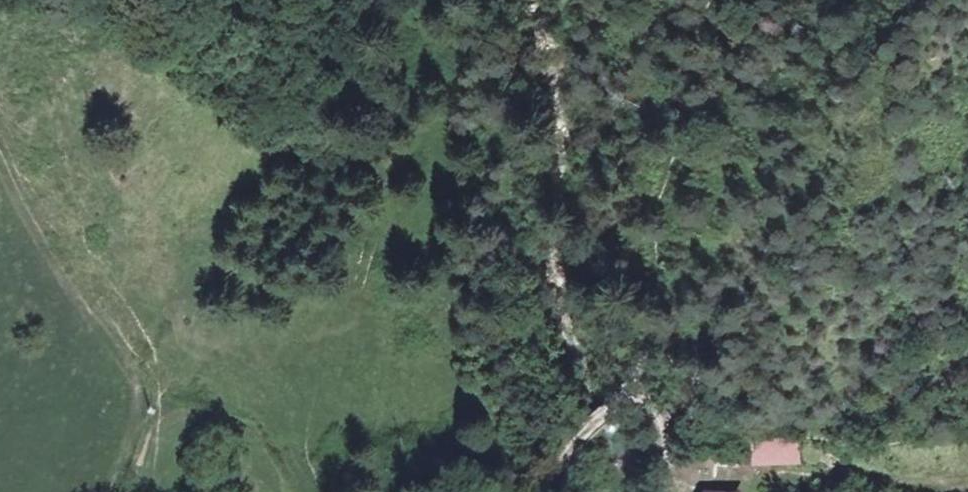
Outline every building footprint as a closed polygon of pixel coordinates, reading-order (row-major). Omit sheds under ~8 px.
[(802,437),(756,439),(755,466),(803,465),(802,437)]
